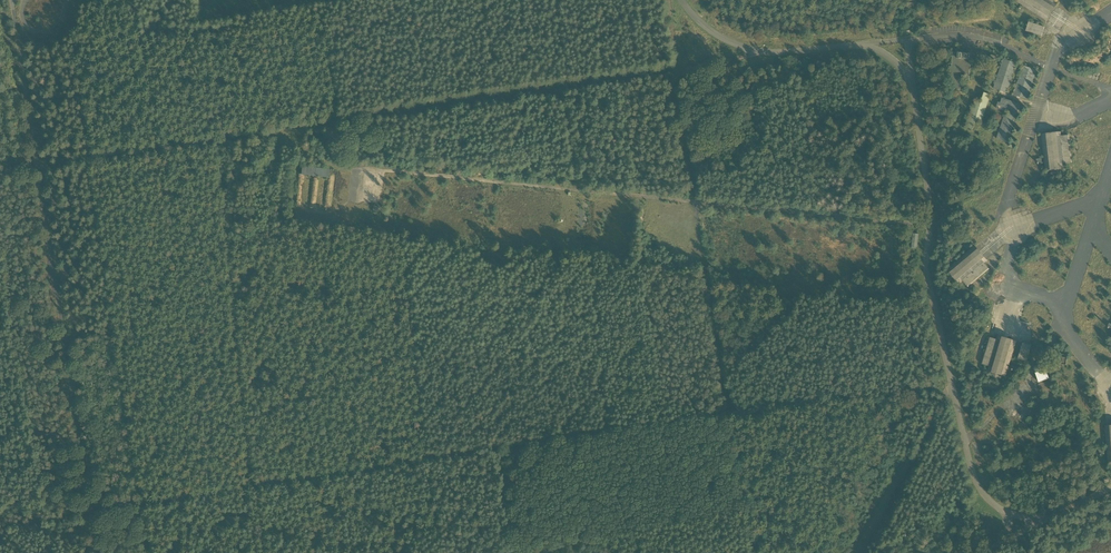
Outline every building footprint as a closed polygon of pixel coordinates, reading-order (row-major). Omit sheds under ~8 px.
[(1026,32),(1039,36),(1042,26),(1030,22),(1026,32)] [(993,88),(1008,93),(1018,63),(1003,59),(993,88)] [(1013,94),(1028,99),(1037,69),(1022,65),(1013,94)] [(996,139),(1007,143),(1016,115),(1020,116),(1023,106),(1019,105),(1019,104),(1002,98),(1001,102),(998,101),(996,108),(1007,112),(1005,117),(1003,116),(996,139)] [(986,129),(991,131),(996,117),(990,115),(986,129)] [(1051,171),(1051,175),(1059,175),(1059,171),(1064,170),(1063,166),(1073,165),(1070,136),(1060,137),(1060,132),(1040,134),(1045,172),(1051,171)] [(314,176),(328,177),(329,170),(301,167),(300,174),(314,176)] [(965,280),(970,286),(972,285),(990,269),(985,263),(988,260),(976,246),(948,270),(951,274),(948,277),(953,284),(957,280),(960,284),(965,280)] [(991,377),(999,380),(1000,376),(1005,377),(1016,341),(999,336),(997,340),(989,338),(982,365),(989,367),(987,372),(992,374),(991,377)] [(1019,358),(1027,361),(1032,346),(1023,343),(1019,358)] [(1037,375),(1041,384),(1051,381),(1047,371),(1037,375)]
